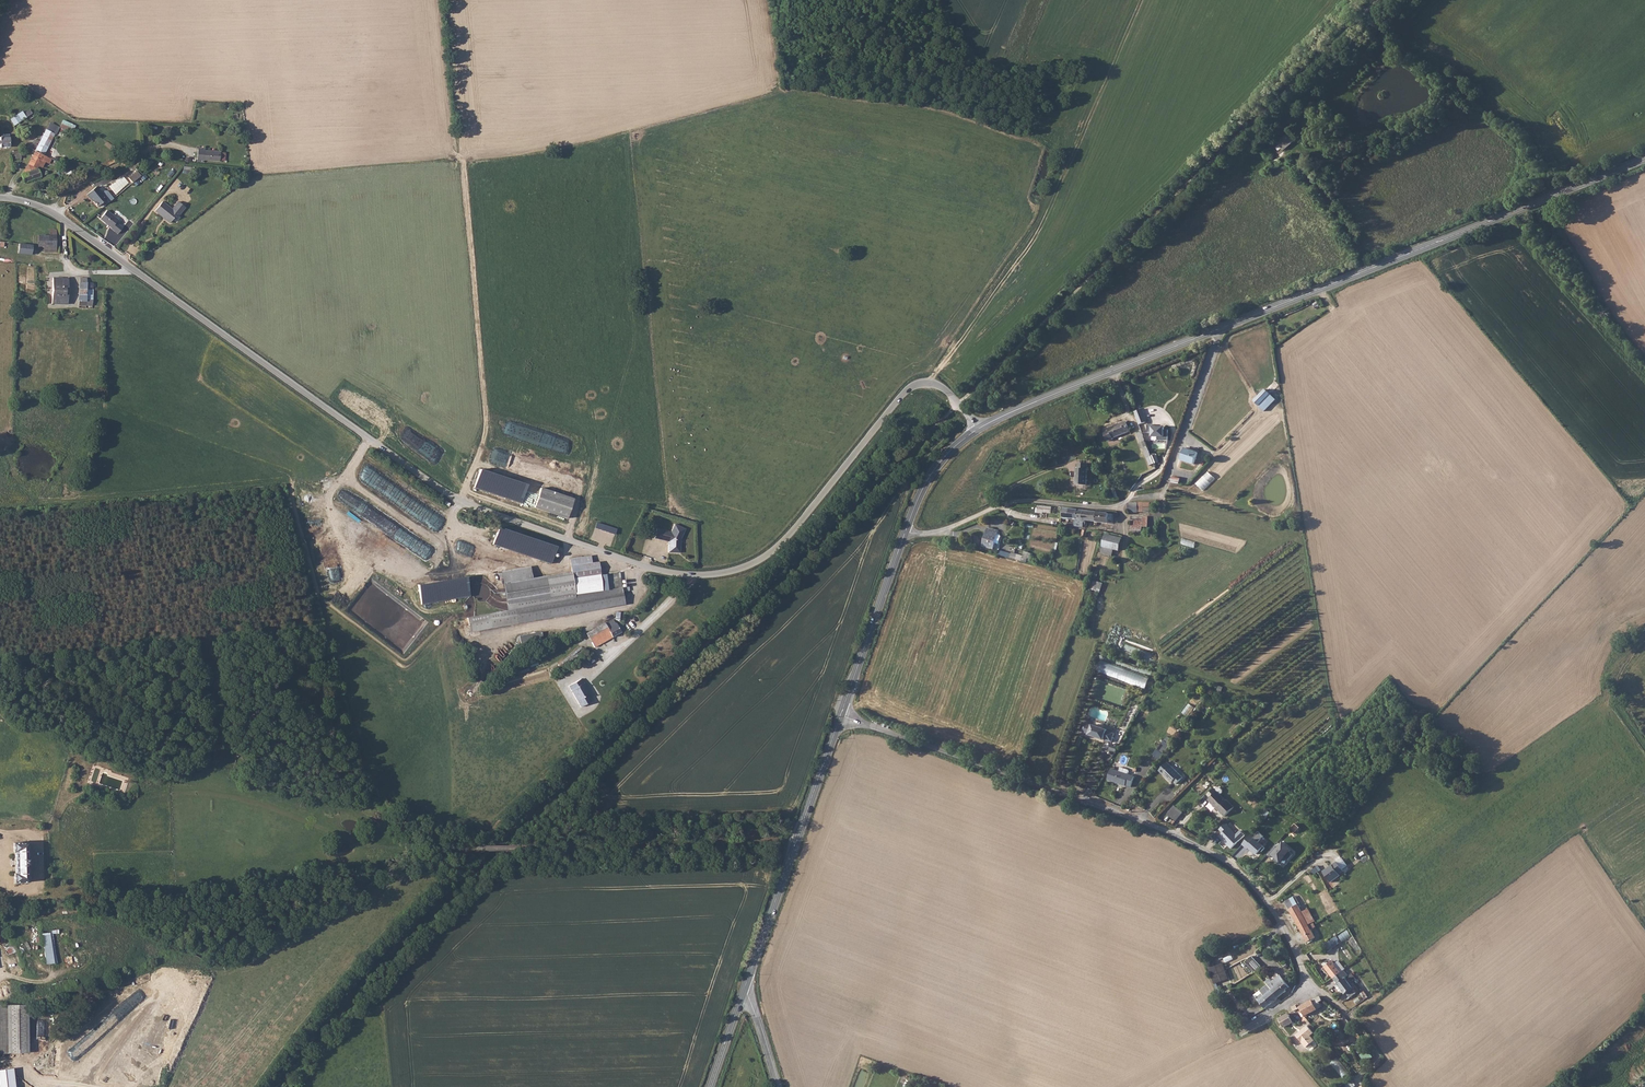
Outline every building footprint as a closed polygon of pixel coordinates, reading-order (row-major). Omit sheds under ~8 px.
[(10,119),(14,123),(34,114),(29,109),(24,112),(22,111),(17,114),(14,110),(9,113),(12,117),(10,119)] [(63,120),(59,127),(69,131),(72,123),(63,120)] [(1284,151),(1298,137),(1289,128),(1276,142),(1284,151)] [(48,147),(55,134),(46,129),(39,142),(48,147)] [(35,150),(44,155),(48,147),(39,142),(35,150)] [(37,167),(44,155),(35,150),(28,164),(31,171),(22,176),(22,177),(20,179),(22,184),(40,177),(37,167)] [(204,150),(203,161),(220,163),(221,153),(204,150)] [(17,161),(17,151),(8,151),(9,162),(17,161)] [(131,178),(135,183),(143,176),(139,171),(131,178)] [(115,194),(129,183),(123,175),(108,186),(115,194)] [(104,195),(98,189),(89,196),(96,203),(101,208),(108,201),(111,204),(116,200),(109,193),(107,192),(104,195)] [(180,214),(189,209),(180,203),(174,210),(165,203),(157,212),(166,219),(167,217),(169,219),(168,221),(173,224),(180,215),(180,214)] [(113,229),(121,236),(126,229),(120,224),(122,222),(111,212),(103,220),(109,225),(110,224),(114,228),(113,229)] [(57,247),(57,231),(53,230),(52,236),(40,235),(38,245),(45,246),(57,247)] [(32,254),(33,244),(19,243),(19,253),(32,254)] [(56,254),(57,247),(45,246),(45,253),(56,254)] [(49,304),(65,304),(66,292),(63,291),(62,286),(66,286),(67,277),(51,276),(49,304)] [(93,282),(93,281),(87,282),(87,278),(79,278),(78,309),(91,309),(91,302),(87,302),(87,293),(89,293),(89,290),(92,290),(93,282)] [(1266,388),(1253,400),(1264,411),(1276,399),(1266,388)] [(927,403),(937,411),(941,407),(932,398),(927,403)] [(1142,409),(1135,412),(1140,424),(1147,421),(1142,409)] [(1126,422),(1110,428),(1110,430),(1104,431),(1108,440),(1114,438),(1131,432),(1126,422)] [(1169,426),(1147,426),(1147,433),(1153,433),(1153,437),(1158,437),(1158,439),(1169,439),(1169,426)] [(1136,432),(1150,465),(1154,463),(1140,430),(1136,432)] [(1181,460),(1195,464),(1199,453),(1185,449),(1181,460)] [(1075,467),(1074,484),(1085,484),(1086,462),(1078,462),(1078,467),(1075,467)] [(1195,484),(1204,491),(1215,478),(1207,471),(1195,484)] [(572,498),(539,489),(533,508),(567,518),(572,498)] [(1154,507),(1154,502),(1128,503),(1128,512),(1144,512),(1144,507),(1154,507)] [(1081,526),(1083,526),(1085,510),(1070,508),(1070,517),(1076,519),(1075,525),(1081,526)] [(1086,521),(1106,523),(1108,513),(1085,510),(1083,526),(1086,527),(1086,521)] [(1114,519),(1115,513),(1108,513),(1106,523),(1113,524),(1113,523),(1111,522),(1111,519),(1114,519)] [(1149,516),(1132,515),(1131,530),(1142,531),(1142,526),(1148,527),(1149,516)] [(596,522),(594,528),(614,534),(616,528),(596,522)] [(667,531),(665,540),(669,541),(670,541),(670,543),(669,544),(670,551),(681,550),(680,539),(685,529),(675,524),(671,532),(667,531)] [(998,531),(988,529),(984,547),(994,550),(995,543),(1000,544),(1001,537),(1000,536),(997,535),(998,531)] [(1122,550),(1123,538),(1106,536),(1105,549),(1122,550)] [(1186,539),(1184,543),(1193,547),(1195,542),(1186,539)] [(999,555),(1013,559),(1014,554),(1001,550),(999,555)] [(1027,563),(1030,552),(1024,551),(1021,561),(1027,563)] [(570,558),(571,571),(545,575),(531,578),(529,566),(500,571),(502,582),(507,609),(466,616),(469,630),(551,617),(623,605),(622,589),(601,591),(600,575),(598,562),(592,563),(591,556),(570,558)] [(620,573),(600,575),(601,591),(622,589),(620,573)] [(1087,588),(1101,591),(1102,583),(1089,580),(1087,588)] [(615,621),(623,621),(624,612),(616,611),(615,621)] [(588,632),(587,633),(590,638),(592,642),(609,631),(613,637),(622,632),(617,623),(616,623),(614,619),(605,624),(605,623),(588,632)] [(518,635),(520,650),(543,646),(540,631),(518,635)] [(592,642),(594,647),(613,637),(609,631),(592,642)] [(593,660),(586,664),(591,670),(597,666),(593,660)] [(1108,662),(1104,673),(1142,688),(1145,681),(1147,682),(1148,678),(1108,662)] [(571,691),(583,712),(593,706),(589,700),(591,699),(583,684),(571,691)] [(1188,703),(1181,711),(1186,716),(1194,707),(1188,703)] [(1088,734),(1105,740),(1105,739),(1112,741),(1114,734),(1107,731),(1107,730),(1093,725),(1092,726),(1083,722),(1080,730),(1088,733),(1088,734)] [(1172,725),(1169,731),(1173,734),(1177,729),(1172,725)] [(1158,759),(1170,745),(1164,740),(1152,754),(1158,759)] [(1176,784),(1183,778),(1173,766),(1169,762),(1160,771),(1171,783),(1174,781),(1176,784)] [(1112,768),(1108,780),(1126,785),(1127,784),(1132,786),(1135,775),(1112,768)] [(1219,806),(1229,814),(1237,804),(1228,797),(1227,798),(1221,793),(1223,790),(1218,786),(1215,788),(1214,787),(1208,794),(1212,798),(1210,800),(1218,807),(1219,806)] [(1175,806),(1168,813),(1176,820),(1182,812),(1175,806)] [(14,872),(15,883),(29,882),(29,866),(30,866),(30,858),(29,858),(29,841),(14,842),(14,852),(16,852),(17,872),(14,872)] [(1337,862),(1323,871),(1331,883),(1341,876),(1339,873),(1343,871),(1337,862)] [(1289,903),(1286,904),(1309,943),(1313,941),(1312,938),(1315,936),(1309,924),(1315,921),(1308,909),(1302,912),(1300,908),(1302,906),(1299,902),(1297,904),(1292,895),(1287,898),(1289,903)] [(1338,934),(1343,942),(1352,936),(1347,928),(1338,934)] [(44,958),(42,936),(36,937),(37,959),(44,958)] [(1327,952),(1341,944),(1336,936),(1322,944),(1327,952)] [(18,954),(16,944),(8,946),(10,956),(18,954)] [(110,951),(122,960),(126,956),(115,946),(110,951)] [(1250,966),(1256,972),(1261,966),(1251,955),(1245,961),(1248,964),(1250,966)] [(1325,965),(1338,982),(1346,977),(1346,976),(1342,971),(1333,960),(1325,965)] [(1214,984),(1229,979),(1223,963),(1208,968),(1214,984)] [(1352,979),(1355,977),(1351,972),(1349,974),(1346,976),(1346,977),(1358,992),(1361,989),(1357,984),(1356,985),(1352,979)] [(1284,979),(1281,974),(1272,981),(1270,978),(1265,982),(1268,984),(1272,989),(1275,987),(1281,982),(1286,989),(1290,986),(1284,979)] [(1346,977),(1338,982),(1347,993),(1348,992),(1352,997),(1358,992),(1346,977)] [(1272,989),(1279,997),(1287,991),(1286,989),(1281,982),(1275,987),(1272,989)] [(1272,989),(1268,984),(1261,991),(1263,993),(1258,999),(1266,1008),(1279,997),(1272,989)] [(8,1004),(18,1004),(18,986),(0,986),(0,1004),(8,1004)] [(1301,1006),(1306,1014),(1323,1005),(1321,1001),(1324,1000),(1323,997),(1321,995),(1301,1006)] [(28,1004),(8,1004),(8,1045),(8,1053),(28,1053),(28,1004)] [(1242,1020),(1243,1023),(1245,1022),(1251,1019),(1247,1012),(1239,1016),(1242,1020)] [(1288,1014),(1279,1019),(1283,1026),(1286,1026),(1293,1023),(1288,1014)] [(1313,1032),(1307,1025),(1295,1034),(1305,1047),(1313,1040),(1310,1035),(1313,1032)] [(1335,1058),(1329,1064),(1344,1078),(1349,1072),(1335,1058)]
